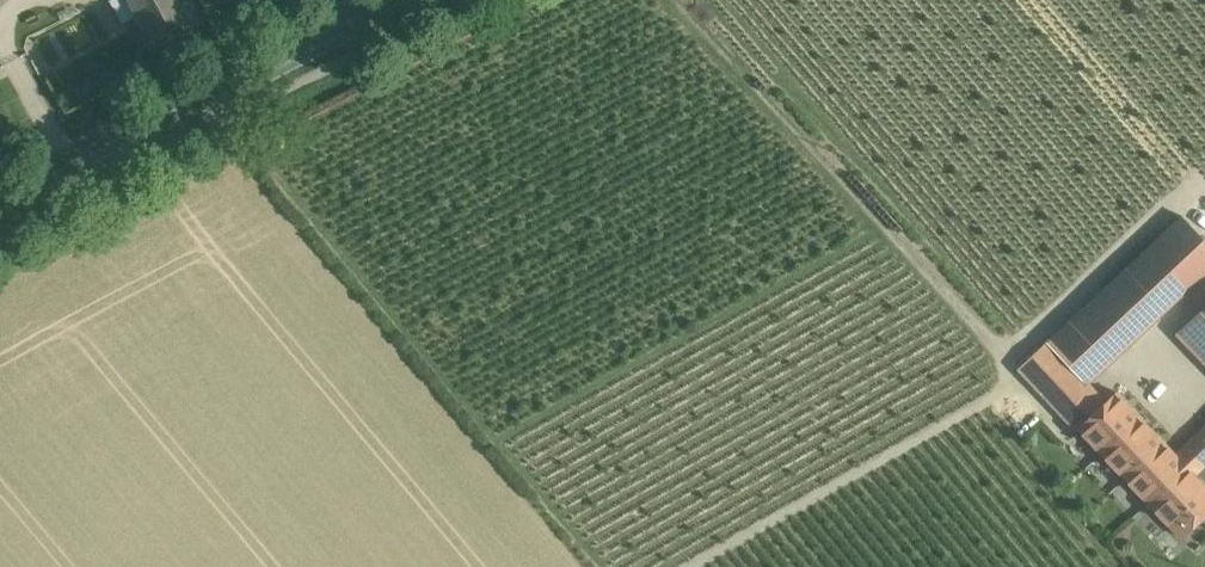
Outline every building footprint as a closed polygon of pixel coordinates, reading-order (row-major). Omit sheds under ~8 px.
[(151,40),(194,17),(186,3),(188,1),(188,0),(129,0),(151,40)] [(1106,401),(1087,382),(1204,272),(1204,240),(1182,215),(1018,368),(1077,429),(1078,427),(1106,401)] [(1196,315),(1204,324),(1204,306),(1196,315)] [(1196,315),(1179,332),(1204,359),(1204,324),(1196,315)] [(1101,452),(1141,417),(1117,391),(1106,401),(1078,427),(1101,452)] [(1125,477),(1164,441),(1141,417),(1101,452),(1125,477)] [(1176,453),(1196,475),(1204,466),(1204,425),(1176,453)] [(1196,475),(1176,453),(1164,441),(1125,477),(1182,537),(1204,516),(1204,484),(1196,475)]
